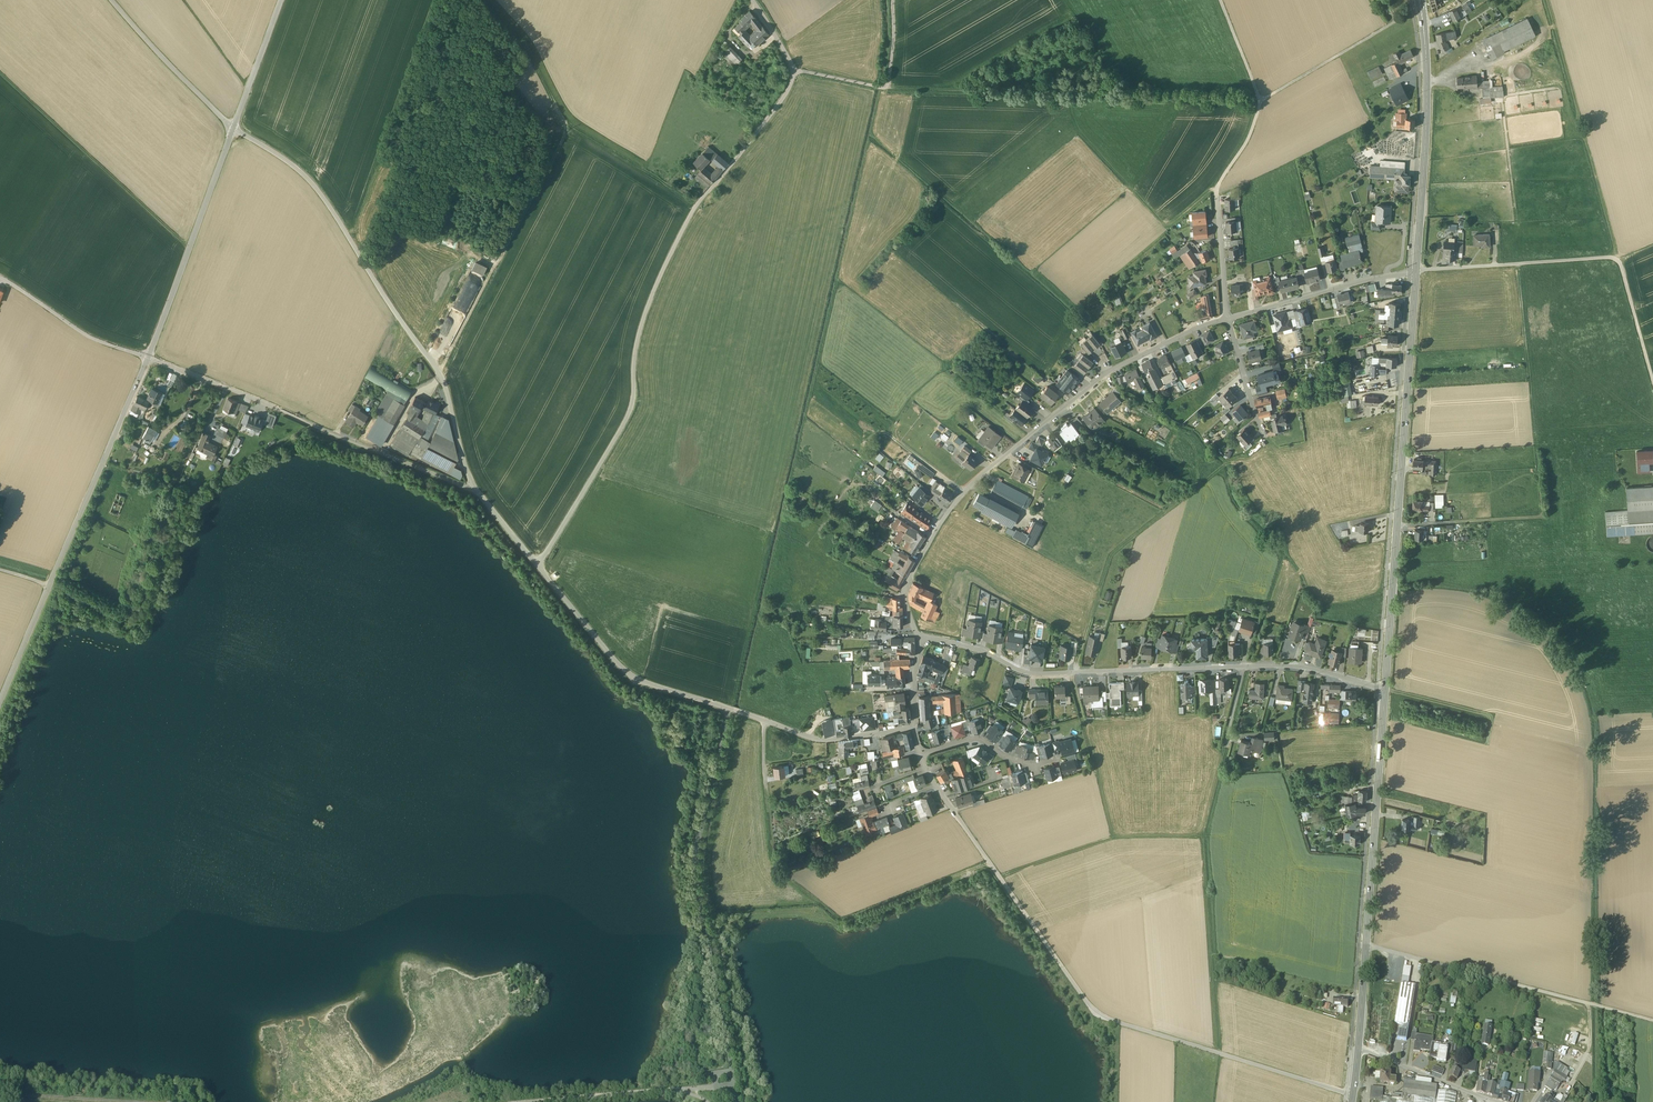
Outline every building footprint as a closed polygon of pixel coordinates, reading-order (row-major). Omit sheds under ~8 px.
[(1464,4),(1468,13),(1472,11),(1469,2),(1464,4)] [(1456,8),(1449,11),(1452,17),(1451,18),(1452,19),(1453,19),(1453,20),(1455,22),(1461,18),(1456,8)] [(759,22),(749,12),(739,20),(741,22),(744,26),(745,27),(751,22),(755,25),(759,22)] [(1528,19),(1482,40),(1491,59),(1497,57),(1496,55),(1536,36),(1528,19)] [(744,26),(741,22),(732,30),(738,36),(742,33),(740,30),(742,28),(744,26)] [(768,34),(759,22),(755,25),(758,29),(750,37),(754,41),(753,42),(755,43),(756,45),(768,34)] [(748,35),(742,28),(740,30),(742,33),(738,36),(742,40),(748,35)] [(1455,31),(1436,34),(1437,41),(1444,40),(1456,38),(1455,31)] [(750,37),(748,35),(742,40),(748,46),(753,42),(754,41),(750,37)] [(1444,40),(1437,41),(1442,52),(1448,49),(1447,47),(1444,40)] [(742,59),(729,46),(724,51),(731,59),(728,62),(733,68),(742,59)] [(1410,50),(1401,55),(1398,51),(1393,54),(1397,62),(1399,65),(1404,62),(1404,61),(1413,56),(1410,50)] [(1391,80),(1397,77),(1393,69),(1391,65),(1385,68),(1391,80)] [(1380,66),(1368,71),(1371,79),(1383,74),(1380,66)] [(1400,66),(1393,69),(1397,77),(1403,74),(1400,66)] [(1387,82),(1384,76),(1373,82),(1375,88),(1387,82)] [(1477,76),(1465,76),(1466,87),(1466,88),(1473,87),(1474,88),(1478,88),(1477,81),(1477,76)] [(1465,77),(1457,78),(1457,87),(1466,87),(1465,77)] [(1492,80),(1482,81),(1482,88),(1483,98),(1504,97),(1502,86),(1492,87),(1492,80)] [(1400,84),(1389,90),(1391,94),(1403,88),(1402,88),(1400,84)] [(1403,88),(1391,94),(1395,101),(1398,100),(1406,96),(1406,95),(1403,88)] [(1406,96),(1398,100),(1399,104),(1408,99),(1406,96)] [(1406,113),(1396,113),(1396,121),(1397,121),(1406,121),(1406,118),(1406,113)] [(1406,118),(1406,121),(1405,127),(1415,128),(1415,119),(1406,118)] [(717,154),(709,146),(704,151),(703,152),(709,159),(710,158),(712,160),(717,154)] [(703,152),(694,162),(700,168),(709,159),(703,152)] [(717,154),(712,160),(719,166),(723,169),(728,163),(717,154)] [(1398,162),(1381,161),(1381,166),(1370,165),(1370,176),(1386,178),(1395,179),(1396,174),(1399,175),(1399,170),(1398,169),(1398,162)] [(719,166),(715,171),(718,174),(723,169),(719,166)] [(710,172),(703,167),(698,173),(704,179),(710,172)] [(1405,170),(1399,170),(1399,175),(1396,174),(1395,179),(1396,179),(1396,185),(1400,185),(1399,191),(1408,192),(1409,184),(1410,184),(1411,176),(1407,175),(1407,173),(1405,173),(1405,170)] [(712,174),(710,172),(704,179),(710,184),(716,178),(712,174)] [(704,179),(698,173),(695,177),(707,188),(710,184),(704,179)] [(1232,199),(1225,199),(1226,209),(1235,209),(1234,199),(1232,199)] [(1391,207),(1377,205),(1375,222),(1381,222),(1390,223),(1391,207)] [(1205,211),(1192,213),(1193,221),(1206,220),(1205,211)] [(1229,222),(1226,222),(1227,232),(1232,232),(1232,231),(1236,230),(1236,231),(1235,221),(1229,222)] [(1194,229),(1195,237),(1208,236),(1207,227),(1206,227),(1194,229)] [(1359,234),(1345,238),(1347,246),(1349,246),(1361,243),(1359,234)] [(1489,234),(1474,235),(1474,245),(1483,244),(1483,247),(1490,246),(1489,234)] [(413,236),(411,240),(435,248),(436,244),(413,236)] [(1449,242),(1444,242),(1444,250),(1444,249),(1455,250),(1455,248),(1453,248),(1454,243),(1454,242),(1449,242)] [(1361,243),(1349,246),(1350,252),(1359,250),(1359,251),(1363,250),(1361,243)] [(1189,249),(1186,245),(1179,250),(1182,255),(1189,249)] [(1326,255),(1324,246),(1317,248),(1320,256),(1326,255)] [(1235,248),(1229,249),(1230,258),(1235,258),(1235,256),(1239,255),(1238,248),(1235,248)] [(1455,250),(1444,249),(1444,250),(1444,254),(1446,254),(1445,259),(1456,260),(1457,252),(1457,251),(1455,250)] [(1206,250),(1199,253),(1201,257),(1203,262),(1210,260),(1206,250)] [(1350,252),(1341,254),(1343,261),(1344,267),(1350,265),(1349,263),(1353,262),(1353,264),(1361,262),(1360,258),(1360,257),(1359,251),(1359,250),(1350,252)] [(1187,257),(1184,253),(1180,256),(1189,269),(1193,266),(1191,263),(1187,257)] [(1192,253),(1187,257),(1191,263),(1196,259),(1192,253)] [(1334,258),(1329,259),(1329,261),(1326,262),(1328,271),(1337,269),(1334,258)] [(471,269),(483,275),(487,267),(475,261),(471,269)] [(1205,269),(1193,272),(1194,275),(1188,277),(1189,283),(1193,282),(1193,286),(1206,284),(1205,275),(1206,275),(1205,269)] [(1305,272),(1306,278),(1308,283),(1308,282),(1313,281),(1313,282),(1320,280),(1319,274),(1317,274),(1316,271),(1312,272),(1312,270),(1305,272)] [(1288,279),(1290,289),(1299,286),(1297,280),(1297,276),(1296,276),(1288,279)] [(1270,277),(1254,281),(1255,288),(1257,294),(1267,292),(1268,294),(1274,293),(1270,277)] [(1290,289),(1288,279),(1280,280),(1279,281),(1280,284),(1282,291),(1290,289)] [(1375,283),(1368,285),(1370,291),(1377,290),(1375,283)] [(1395,284),(1392,284),(1392,290),(1392,292),(1394,293),(1401,293),(1402,285),(1398,284),(1395,284)] [(1240,285),(1231,285),(1232,296),(1241,295),(1240,292),(1240,285)] [(1194,290),(1187,295),(1189,299),(1197,294),(1194,290)] [(1348,292),(1337,295),(1338,297),(1340,305),(1351,302),(1348,292)] [(1400,303),(1391,302),(1391,303),(1391,307),(1390,311),(1400,312),(1400,303)] [(1307,308),(1301,310),(1298,311),(1297,311),(1300,319),(1301,324),(1306,322),(1305,320),(1310,319),(1307,308)] [(1291,320),(1296,318),(1294,312),(1293,310),(1286,312),(1288,320),(1291,320)] [(1400,312),(1390,311),(1390,316),(1389,319),(1399,320),(1400,312)] [(1207,312),(1199,314),(1200,320),(1208,318),(1207,312)] [(1291,320),(1288,320),(1286,312),(1273,315),(1278,331),(1293,327),(1291,320)] [(1254,321),(1240,325),(1244,339),(1244,338),(1252,336),(1251,332),(1257,331),(1254,321)] [(1145,328),(1137,332),(1136,330),(1131,332),(1138,344),(1151,338),(1151,339),(1157,336),(1150,322),(1144,325),(1145,328)] [(1387,324),(1382,323),(1381,333),(1388,332),(1389,324),(1387,324)] [(1130,336),(1125,328),(1120,330),(1125,339),(1130,336)] [(1210,331),(1201,335),(1204,340),(1205,339),(1207,343),(1214,340),(1210,331)] [(1099,344),(1091,334),(1080,344),(1084,348),(1088,353),(1099,344)] [(1398,336),(1388,335),(1388,338),(1388,341),(1387,347),(1393,347),(1393,345),(1397,345),(1398,336)] [(1202,352),(1196,340),(1187,344),(1192,353),(1194,357),(1202,352)] [(1116,344),(1111,347),(1116,357),(1126,352),(1121,341),(1116,344)] [(1228,352),(1223,341),(1215,346),(1218,351),(1215,352),(1218,357),(1228,352)] [(1185,355),(1181,347),(1172,352),(1176,360),(1177,359),(1181,357),(1185,355)] [(1088,353),(1084,348),(1080,352),(1082,354),(1083,354),(1086,357),(1089,353),(1088,353)] [(1262,359),(1259,349),(1256,350),(1248,352),(1250,362),(1262,359)] [(1105,352),(1099,356),(1102,362),(1108,359),(1105,352)] [(1086,357),(1083,354),(1082,354),(1074,365),(1074,366),(1077,368),(1083,373),(1092,361),(1086,357)] [(1166,355),(1162,357),(1162,356),(1158,359),(1162,368),(1162,367),(1166,365),(1170,364),(1166,355)] [(1397,359),(1384,357),(1384,361),(1387,361),(1387,366),(1397,366),(1397,359)] [(1154,368),(1150,360),(1146,362),(1143,364),(1142,364),(1145,371),(1146,373),(1147,372),(1146,371),(1150,369),(1150,370),(1154,368)] [(1166,374),(1169,381),(1177,377),(1170,364),(1166,365),(1170,372),(1166,374)] [(394,398),(404,404),(411,391),(370,368),(363,381),(386,393),(394,398)] [(1160,379),(1154,368),(1150,370),(1153,375),(1148,378),(1153,389),(1162,384),(1160,379)] [(1140,377),(1136,369),(1125,375),(1129,382),(1134,380),(1138,388),(1144,386),(1139,377),(1140,377)] [(1068,392),(1078,378),(1067,370),(1056,383),(1068,392)] [(1273,371),(1258,375),(1261,388),(1261,389),(1267,387),(1266,384),(1274,382),(1279,381),(1277,373),(1274,374),(1273,371)] [(178,376),(173,373),(166,384),(171,387),(178,376)] [(1043,377),(1037,373),(1032,379),(1038,383),(1043,377)] [(1197,373),(1185,379),(1188,383),(1199,377),(1197,373)] [(1033,391),(1024,384),(1025,385),(1022,388),(1021,387),(1017,392),(1021,395),(1026,399),(1033,391)] [(1058,395),(1047,386),(1040,395),(1051,404),(1058,395)] [(161,393),(152,388),(147,398),(157,403),(161,393)] [(1238,399),(1229,388),(1219,397),(1219,398),(1227,407),(1228,408),(1228,407),(1238,399)] [(1284,388),(1276,390),(1278,399),(1286,397),(1284,388)] [(1117,396),(1114,392),(1113,392),(1106,398),(1099,404),(1104,409),(1107,412),(1106,412),(1106,413),(1107,413),(1121,401),(1117,396)] [(388,408),(394,398),(386,393),(375,413),(378,415),(383,417),(388,408)] [(1217,394),(1211,399),(1214,402),(1219,398),(1219,397),(1217,394)] [(1026,399),(1021,395),(1019,398),(1022,401),(1024,402),(1027,404),(1029,401),(1026,399)] [(1378,397),(1369,397),(1367,395),(1362,396),(1362,400),(1365,400),(1365,404),(1368,404),(1377,405),(1378,397)] [(148,401),(137,396),(133,403),(141,407),(145,409),(145,408),(148,401)] [(424,401),(415,397),(410,406),(419,410),(419,411),(421,407),(424,401)] [(1270,397),(1255,399),(1256,406),(1266,403),(1271,403),(1270,397)] [(237,402),(227,398),(223,410),(228,412),(229,410),(236,413),(238,406),(236,405),(237,402)] [(404,404),(394,398),(388,408),(399,414),(405,405),(404,404)] [(436,403),(429,400),(427,403),(425,409),(426,410),(431,412),(435,414),(436,414),(435,414),(439,406),(435,404),(436,403)] [(1020,406),(1021,407),(1018,411),(1017,410),(1026,417),(1026,418),(1033,409),(1027,404),(1024,402),(1020,406)] [(141,407),(133,403),(130,410),(138,414),(141,407)] [(249,405),(241,403),(239,409),(246,412),(249,405)] [(1248,414),(1240,405),(1232,412),(1238,418),(1235,420),(1238,423),(1248,414)] [(419,410),(410,406),(407,413),(409,414),(407,418),(412,421),(416,415),(419,410)] [(262,411),(253,408),(250,415),(250,416),(255,418),(259,419),(262,411)] [(355,408),(354,408),(352,412),(349,416),(349,417),(346,421),(352,425),(355,420),(363,425),(366,419),(368,416),(359,410),(359,411),(355,408)] [(399,414),(388,408),(383,417),(394,424),(399,414)] [(1104,420),(1094,408),(1088,412),(1090,413),(1084,418),(1092,428),(1098,423),(1099,424),(1104,420)] [(1017,410),(1015,409),(1010,415),(1009,416),(1014,419),(1021,425),(1026,418),(1026,417),(1017,410)] [(426,410),(422,419),(426,422),(427,420),(428,420),(431,412),(426,410)] [(422,419),(416,415),(412,421),(425,429),(428,431),(435,414),(431,412),(428,420),(427,420),(426,422),(422,419)] [(1010,415),(1007,412),(1004,416),(1012,422),(1014,419),(1009,416),(1010,415)] [(250,415),(245,413),(241,422),(247,424),(247,423),(250,416),(250,415)] [(435,414),(428,431),(425,429),(421,435),(431,442),(436,431),(442,416),(436,414),(435,414)] [(381,446),(394,424),(383,417),(378,415),(365,437),(381,446)] [(1277,417),(1275,417),(1275,418),(1275,420),(1274,420),(1272,421),(1274,431),(1275,431),(1282,429),(1283,429),(1282,424),(1287,423),(1285,417),(1283,418),(1283,415),(1277,417)] [(1082,424),(1077,417),(1072,422),(1080,426),(1082,424)] [(425,429),(412,421),(407,418),(401,426),(419,438),(421,435),(425,429)] [(1078,432),(1070,423),(1059,432),(1064,437),(1067,441),(1067,440),(1078,432)] [(156,431),(148,426),(142,437),(145,439),(150,442),(156,431)] [(1001,436),(988,426),(984,431),(979,438),(986,444),(991,448),(1001,436)] [(227,431),(219,427),(216,433),(224,437),(227,431)] [(982,429),(976,436),(979,438),(984,431),(982,429)] [(1253,438),(1245,429),(1237,435),(1245,444),(1249,441),(1253,438)] [(454,441),(436,431),(431,442),(429,445),(458,458),(454,441)] [(204,433),(198,448),(202,449),(203,450),(206,442),(209,435),(204,433)] [(414,445),(397,434),(390,444),(408,455),(410,452),(414,445)] [(1059,440),(1054,435),(1051,438),(1049,435),(1047,437),(1048,439),(1045,442),(1049,447),(1051,445),(1053,448),(1054,450),(1061,444),(1062,444),(1059,440)] [(1045,440),(1039,436),(1035,443),(1042,446),(1045,440)] [(986,444),(979,438),(977,441),(984,447),(986,444)] [(1249,441),(1245,444),(1243,446),(1246,449),(1252,444),(1249,441)] [(216,446),(206,442),(203,450),(202,449),(202,451),(212,455),(216,446)] [(1040,450),(1042,446),(1035,443),(1033,442),(1030,448),(1035,450),(1036,448),(1040,450)] [(426,450),(416,443),(414,445),(410,452),(421,459),(426,450)] [(456,462),(427,447),(426,450),(421,459),(450,474),(456,462)] [(1041,464),(1047,453),(1040,450),(1036,448),(1035,450),(1030,459),(1041,464)] [(1637,451),(1638,466),(1649,465),(1649,462),(1652,461),(1652,450),(1637,451)] [(879,462),(884,456),(879,452),(875,458),(879,462)] [(958,453),(955,457),(962,462),(965,458),(958,453)] [(977,460),(969,454),(965,458),(962,462),(970,469),(977,460)] [(1421,458),(1418,458),(1418,460),(1414,459),(1413,468),(1422,468),(1423,465),(1423,460),(1421,460),(1421,458)] [(1436,461),(1423,460),(1423,465),(1432,466),(1431,471),(1431,472),(1435,472),(1436,461)] [(934,473),(919,462),(916,466),(931,477),(934,473)] [(1034,467),(1024,462),(1022,466),(1028,469),(1027,471),(1029,472),(1031,473),(1034,467)] [(1022,466),(1018,463),(1012,475),(1024,481),(1029,472),(1027,471),(1028,469),(1022,466)] [(882,476),(885,472),(876,465),(873,469),(882,476)] [(1064,479),(1068,482),(1072,476),(1068,473),(1064,479)] [(134,477),(125,474),(118,490),(127,493),(134,477)] [(997,480),(992,489),(997,492),(1002,483),(997,480)] [(945,487),(939,483),(935,488),(941,492),(945,487)] [(1028,496),(1002,483),(997,492),(1023,506),(1028,496)] [(929,490),(921,484),(919,487),(929,494),(931,491),(929,490)] [(915,486),(909,493),(912,495),(913,496),(920,488),(918,487),(917,488),(915,486)] [(919,487),(918,486),(918,487),(920,488),(913,496),(912,495),(917,499),(922,503),(929,495),(929,494),(919,487)] [(935,488),(932,486),(929,490),(931,491),(938,496),(941,492),(935,488)] [(1626,488),(1628,510),(1652,508),(1652,486),(1626,488)] [(949,490),(945,487),(941,492),(938,496),(947,502),(952,494),(948,492),(949,490)] [(125,497),(114,493),(106,513),(117,518),(125,497)] [(988,498),(979,494),(973,504),(982,508),(987,500),(988,498)] [(1436,508),(1444,508),(1444,495),(1435,495),(1435,496),(1435,500),(1436,508)] [(1027,508),(1031,500),(1027,498),(1023,506),(1027,508)] [(988,514),(993,504),(987,500),(982,508),(981,510),(988,514)] [(1423,501),(1413,500),(1413,509),(1422,510),(1422,505),(1423,501)] [(871,506),(878,511),(882,505),(875,501),(871,506)] [(916,508),(908,502),(901,512),(910,518),(915,510),(916,508)] [(993,504),(988,514),(994,517),(1000,520),(999,521),(1001,522),(1002,521),(1012,526),(1018,514),(1005,507),(1001,508),(993,504)] [(1628,510),(1629,535),(1652,533),(1652,508),(1628,510)] [(923,515),(915,510),(910,517),(918,522),(923,515)] [(1628,510),(1605,511),(1607,536),(1629,535),(1628,510)] [(932,520),(923,514),(923,515),(918,522),(918,523),(926,528),(932,520)] [(892,527),(897,530),(902,521),(897,518),(892,527)] [(906,533),(910,527),(902,521),(897,530),(900,531),(894,540),(900,543),(903,538),(906,540),(909,534),(906,533)] [(1042,525),(1035,522),(1029,532),(1024,530),(1022,533),(1015,530),(1015,531),(1013,535),(1012,536),(1032,547),(1042,525)] [(1369,524),(1360,523),(1360,525),(1359,531),(1368,532),(1369,524)] [(1005,531),(1013,535),(1015,531),(1008,527),(1005,531)] [(918,531),(913,528),(909,534),(914,537),(918,531)] [(1423,530),(1415,530),(1415,539),(1423,539),(1423,534),(1423,530)] [(925,536),(918,531),(914,537),(922,542),(925,536)] [(914,537),(909,534),(906,540),(907,541),(911,543),(911,541),(914,537)] [(922,542),(914,537),(911,541),(919,546),(922,542)] [(919,546),(911,541),(911,543),(907,548),(915,553),(919,546)] [(900,552),(895,550),(886,565),(895,570),(899,564),(898,563),(901,558),(898,556),(900,552)] [(910,558),(900,552),(898,556),(902,558),(901,559),(907,563),(907,562),(910,558)] [(910,568),(904,564),(903,566),(902,566),(899,572),(901,573),(905,575),(910,568)] [(881,573),(875,573),(875,578),(883,582),(885,579),(881,577),(881,573)] [(897,581),(890,578),(886,584),(897,590),(901,584),(897,581)] [(923,586),(914,582),(909,591),(922,597),(922,596),(925,588),(923,587),(923,586)] [(934,593),(925,588),(922,596),(929,600),(931,601),(934,593)] [(900,599),(887,598),(886,604),(886,606),(888,607),(893,607),(893,610),(902,610),(902,607),(900,607),(900,599)] [(931,601),(929,600),(926,607),(923,612),(921,616),(930,620),(933,613),(935,610),(937,604),(931,601)] [(926,607),(916,601),(913,606),(923,612),(926,607)] [(881,619),(881,621),(885,621),(888,621),(890,621),(890,610),(888,610),(882,610),(881,619)] [(938,615),(933,613),(930,620),(935,622),(938,615)] [(902,616),(893,616),(893,621),(894,627),(902,627),(902,616)] [(1254,622),(1243,618),(1239,630),(1251,634),(1251,632),(1254,622)] [(885,621),(881,621),(881,619),(875,619),(875,620),(875,621),(874,625),(875,625),(874,629),(876,629),(878,630),(879,629),(883,630),(883,629),(885,630),(885,629),(885,627),(885,621)] [(981,621),(968,619),(967,628),(966,633),(967,633),(966,635),(978,637),(978,635),(979,635),(980,630),(981,621)] [(1236,622),(1229,619),(1227,626),(1232,627),(1238,629),(1235,628),(1236,622)] [(1259,622),(1254,620),(1254,622),(1251,632),(1255,634),(1259,622)] [(1002,627),(989,624),(987,633),(986,638),(987,638),(987,640),(998,642),(998,640),(999,640),(1000,635),(1002,627)] [(1298,628),(1292,626),(1289,636),(1301,640),(1303,632),(1304,627),(1299,625),(1298,628)] [(1014,632),(1008,631),(1006,647),(1021,649),(1023,640),(1023,638),(1022,638),(1013,636),(1014,632)] [(1231,632),(1228,639),(1228,640),(1235,640),(1237,633),(1231,632)] [(1170,637),(1162,635),(1161,639),(1159,646),(1159,647),(1166,649),(1170,637)] [(1097,638),(1089,636),(1085,652),(1086,652),(1086,651),(1094,653),(1094,654),(1095,654),(1098,640),(1098,638),(1097,638)] [(1177,639),(1170,637),(1166,649),(1174,651),(1176,643),(1177,639)] [(1219,637),(1207,637),(1207,639),(1208,647),(1216,646),(1219,637)] [(1316,644),(1310,642),(1306,652),(1321,657),(1326,641),(1318,638),(1316,644)] [(1207,639),(1192,640),(1192,644),(1191,644),(1191,646),(1192,648),(1194,649),(1196,649),(1197,649),(1197,657),(1206,657),(1206,654),(1208,654),(1208,647),(1207,639)] [(1152,643),(1147,643),(1147,647),(1142,647),(1142,651),(1142,657),(1152,657),(1152,643)] [(1264,643),(1264,654),(1273,653),(1273,643),(1272,643),(1266,643),(1264,643)] [(1235,644),(1229,644),(1229,656),(1239,656),(1238,651),(1240,651),(1240,644),(1235,644)] [(1042,659),(1043,647),(1031,645),(1030,651),(1029,658),(1032,658),(1042,659)] [(1071,646),(1061,645),(1059,656),(1065,657),(1069,658),(1070,653),(1071,646)] [(1131,645),(1126,645),(1126,647),(1122,647),(1123,657),(1132,657),(1131,645)] [(1358,648),(1350,647),(1349,661),(1361,663),(1362,648),(1358,648)] [(1023,654),(1022,664),(1031,665),(1032,658),(1029,658),(1030,651),(1028,650),(1027,654),(1023,654)] [(1342,652),(1332,650),(1332,652),(1330,652),(1328,656),(1330,657),(1329,663),(1338,665),(1341,657),(1342,652)] [(933,660),(924,656),(921,663),(927,666),(930,667),(933,660)] [(980,659),(971,656),(969,665),(969,666),(972,667),(977,668),(980,659)] [(910,659),(900,659),(899,659),(897,659),(892,659),(892,660),(892,668),(896,668),(903,668),(909,667),(910,659)] [(884,668),(892,668),(892,660),(883,660),(884,668)] [(944,665),(933,660),(930,667),(933,669),(938,671),(941,672),(942,671),(944,665)] [(927,666),(921,663),(919,672),(925,674),(927,666)] [(969,665),(964,664),(961,673),(970,675),(972,667),(969,666),(969,665)] [(927,666),(925,674),(928,676),(928,675),(930,669),(933,670),(933,669),(930,667),(927,666)] [(925,674),(919,672),(918,675),(923,677),(922,678),(930,681),(932,677),(928,675),(928,676),(925,674)] [(867,684),(881,684),(881,678),(881,675),(879,675),(867,675),(867,684)] [(1012,678),(1005,676),(1003,683),(1010,685),(1012,678)] [(899,677),(890,679),(891,686),(900,685),(899,677)] [(1229,678),(1220,678),(1220,688),(1220,689),(1225,688),(1229,688),(1229,678)] [(1207,680),(1205,680),(1205,679),(1200,680),(1199,681),(1199,685),(1200,686),(1200,691),(1211,691),(1212,691),(1212,689),(1211,689),(1211,681),(1211,679),(1207,679),(1207,680)] [(1188,681),(1185,681),(1185,683),(1181,683),(1181,697),(1184,697),(1184,699),(1190,699),(1190,697),(1192,697),(1192,696),(1192,686),(1192,685),(1188,685),(1188,681)] [(1306,682),(1298,681),(1297,691),(1304,692),(1305,683),(1306,683),(1306,682)] [(1135,682),(1130,682),(1130,683),(1127,683),(1128,695),(1133,695),(1139,695),(1139,690),(1138,683),(1135,683),(1135,682)] [(1117,683),(1109,683),(1110,688),(1110,691),(1110,692),(1106,692),(1107,698),(1110,698),(1110,699),(1110,700),(1110,706),(1121,706),(1121,700),(1121,699),(1121,690),(1119,690),(1119,689),(1117,689),(1117,683)] [(1265,683),(1256,683),(1255,689),(1250,689),(1249,698),(1264,699),(1265,683)] [(1306,683),(1305,683),(1304,692),(1303,701),(1312,702),(1314,684),(1306,683)] [(1293,688),(1284,687),(1284,685),(1278,684),(1276,697),(1291,699),(1293,688)] [(1064,685),(1060,685),(1054,686),(1054,685),(1054,692),(1055,692),(1055,696),(1060,696),(1064,696),(1064,685)] [(1099,686),(1083,686),(1084,703),(1088,703),(1088,700),(1097,699),(1099,699),(1099,696),(1099,686)] [(1021,690),(1010,687),(1006,698),(1018,701),(1021,690)] [(1036,690),(1036,697),(1036,701),(1041,701),(1042,702),(1045,702),(1046,701),(1046,697),(1047,697),(1047,689),(1036,690)] [(1356,691),(1346,691),(1346,700),(1356,700),(1356,691)] [(904,693),(891,695),(892,700),(895,699),(896,705),(896,706),(904,705),(904,703),(906,703),(904,693)] [(943,713),(960,712),(959,694),(942,695),(942,696),(943,702),(943,713)] [(929,696),(920,697),(920,706),(929,705),(929,700),(929,696)] [(1103,707),(1103,696),(1102,696),(1099,696),(1099,699),(1092,700),(1092,702),(1091,702),(1091,706),(1091,707),(1103,707)] [(1340,700),(1329,699),(1328,707),(1340,707),(1340,700)] [(905,708),(902,708),(903,716),(903,717),(903,722),(909,721),(911,720),(909,707),(905,708)] [(929,709),(920,710),(920,719),(923,718),(930,716),(929,712),(929,709)] [(1320,712),(1319,723),(1327,724),(1328,722),(1339,723),(1339,714),(1328,713),(1320,712)] [(930,716),(923,718),(925,727),(936,724),(933,715),(930,716)] [(873,717),(862,718),(863,725),(864,730),(875,728),(874,719),(873,717)] [(1031,719),(1028,717),(1026,720),(1024,719),(1022,721),(1027,725),(1031,719)] [(836,719),(833,719),(823,721),(826,735),(829,734),(829,736),(836,735),(836,730),(838,730),(837,723),(836,719)] [(978,719),(969,721),(970,725),(973,732),(982,730),(981,726),(981,725),(981,723),(980,722),(979,722),(978,719)] [(952,727),(951,727),(952,731),(954,738),(965,735),(964,730),(962,724),(952,727)] [(1002,729),(994,724),(993,727),(989,732),(987,735),(994,740),(1001,731),(1002,729)] [(941,729),(931,732),(934,742),(943,740),(941,733),(941,729)] [(910,731),(902,733),(904,738),(906,748),(914,747),(910,731)] [(1001,731),(995,739),(998,741),(1002,736),(1004,733),(1001,731)] [(1274,732),(1264,732),(1265,740),(1275,739),(1274,732)] [(895,735),(883,737),(884,741),(885,747),(886,746),(887,746),(892,745),(892,747),(897,746),(896,739),(895,735)] [(1015,741),(1007,735),(1005,738),(1001,743),(1000,744),(1008,750),(1009,749),(1015,741)] [(1263,739),(1252,737),(1251,742),(1257,744),(1256,751),(1260,752),(1260,751),(1262,750),(1262,747),(1261,746),(1263,739)] [(904,738),(899,739),(896,739),(897,746),(903,745),(903,748),(906,748),(904,738)] [(1074,750),(1071,738),(1059,742),(1061,748),(1062,754),(1066,753),(1074,750)] [(1054,750),(1061,748),(1059,742),(1059,740),(1052,742),(1054,750)] [(1251,742),(1241,740),(1238,751),(1249,754),(1250,749),(1256,751),(1257,744),(1251,742)] [(1015,741),(1009,749),(1011,751),(1017,743),(1015,741)] [(1049,744),(1044,745),(1044,744),(1039,746),(1042,754),(1042,756),(1047,754),(1047,755),(1052,754),(1049,744)] [(897,746),(892,747),(893,751),(894,756),(896,755),(905,753),(903,748),(903,745),(897,746)] [(1032,748),(1021,745),(1020,746),(1019,752),(1018,755),(1029,758),(1030,757),(1033,758),(1034,753),(1031,752),(1032,748)] [(847,746),(839,746),(840,755),(847,755),(847,753),(847,746)] [(973,756),(980,747),(979,746),(966,750),(968,758),(973,756)] [(983,763),(990,754),(980,747),(973,756),(983,763)] [(909,757),(898,760),(899,765),(897,766),(898,770),(912,767),(909,757)] [(957,776),(968,772),(963,757),(952,760),(953,763),(956,771),(957,774),(957,776)] [(1068,761),(1061,763),(1063,768),(1064,773),(1076,769),(1073,760),(1073,759),(1068,761)] [(783,766),(774,767),(775,777),(784,775),(783,766)] [(1054,766),(1044,768),(1045,772),(1044,773),(1045,775),(1046,776),(1047,779),(1057,776),(1056,776),(1054,768),(1054,766)] [(944,769),(936,775),(940,781),(948,776),(947,775),(944,769)] [(1022,770),(1011,773),(1014,784),(1015,784),(1025,781),(1023,773),(1022,770)] [(861,780),(854,782),(855,785),(852,786),(853,791),(859,789),(858,789),(869,786),(868,779),(867,772),(865,773),(865,774),(860,775),(861,780)] [(957,776),(952,778),(956,790),(972,785),(968,772),(957,776)] [(915,778),(913,778),(914,779),(917,787),(926,784),(923,775),(915,778)] [(1011,785),(1009,777),(1003,778),(1001,779),(1004,788),(1011,785)] [(892,783),(884,786),(889,798),(893,796),(890,789),(893,788),(892,783)] [(859,790),(853,792),(858,806),(864,803),(859,790)] [(1367,791),(1359,791),(1359,794),(1359,795),(1359,800),(1366,801),(1367,791)] [(971,793),(956,797),(958,807),(972,802),(974,802),(971,793)] [(930,794),(921,797),(923,804),(922,805),(923,806),(934,802),(930,794)] [(868,802),(865,803),(867,809),(876,806),(873,800),(868,802)] [(934,802),(923,806),(923,808),(925,807),(927,814),(937,810),(934,802)] [(1348,803),(1345,804),(1346,809),(1348,816),(1355,814),(1355,813),(1365,813),(1366,807),(1356,807),(1355,802),(1352,803),(1348,803)] [(864,803),(858,806),(860,811),(867,809),(865,803),(864,803)] [(868,814),(860,818),(861,821),(860,822),(861,824),(862,825),(872,822),(870,816),(879,813),(876,807),(867,811),(868,814)] [(894,817),(899,830),(908,827),(903,813),(894,817)] [(886,816),(874,821),(872,822),(862,825),(865,832),(888,824),(888,821),(888,820),(887,820),(886,816)] [(1410,820),(1402,819),(1402,829),(1410,829),(1410,821),(1410,820)] [(1412,821),(1410,821),(1410,829),(1418,830),(1418,821),(1412,821)] [(862,825),(858,827),(859,828),(853,829),(855,835),(861,833),(865,832),(862,825)] [(897,825),(893,826),(889,827),(891,833),(899,830),(897,825)] [(1360,835),(1350,835),(1350,839),(1345,839),(1345,843),(1350,843),(1360,844),(1360,835)] [(1408,985),(1401,983),(1395,1023),(1401,1024),(1404,1028),(1407,1025),(1409,1025),(1415,990),(1408,989),(1408,985)] [(1337,999),(1333,999),(1333,1006),(1348,1007),(1348,1000),(1339,999),(1337,999)] [(1397,1039),(1406,1040),(1409,1025),(1407,1025),(1404,1028),(1401,1030),(1399,1029),(1397,1039)] [(1433,1037),(1416,1034),(1416,1037),(1415,1037),(1415,1041),(1413,1051),(1420,1052),(1420,1050),(1430,1052),(1432,1043),(1433,1037)] [(1529,1045),(1536,1048),(1538,1041),(1531,1039),(1529,1045)] [(1448,1045),(1432,1043),(1430,1052),(1429,1058),(1440,1059),(1439,1061),(1446,1062),(1447,1053),(1448,1048),(1447,1048),(1448,1045)] [(1458,1065),(1456,1069),(1460,1071),(1464,1072),(1465,1070),(1474,1071),(1476,1063),(1466,1061),(1465,1067),(1462,1066),(1462,1067),(1458,1065)] [(1559,1063),(1555,1070),(1562,1075),(1567,1068),(1559,1063)] [(1443,1075),(1445,1070),(1434,1066),(1432,1071),(1443,1075)] [(1456,1069),(1453,1068),(1449,1076),(1457,1079),(1460,1071),(1456,1069)] [(1562,1075),(1555,1070),(1551,1075),(1561,1082),(1565,1077),(1562,1075)] [(1390,1072),(1381,1072),(1380,1083),(1390,1083),(1390,1077),(1390,1072)] [(1540,1072),(1529,1072),(1528,1091),(1537,1092),(1538,1080),(1540,1080),(1540,1072)] [(1561,1082),(1551,1075),(1545,1086),(1551,1090),(1553,1088),(1556,1090),(1561,1082)] [(1495,1083),(1489,1082),(1488,1088),(1487,1094),(1493,1096),(1495,1085),(1496,1084),(1495,1083)] [(1501,1089),(1507,1091),(1509,1084),(1506,1083),(1501,1082),(1500,1086),(1495,1085),(1494,1093),(1500,1095),(1500,1094),(1500,1093),(1498,1093),(1499,1090),(1500,1089),(1501,1089)] [(1481,1084),(1478,1083),(1477,1092),(1485,1094),(1486,1088),(1486,1085),(1481,1084)] [(1415,1085),(1404,1084),(1402,1095),(1403,1095),(1413,1096),(1433,1099),(1436,1099),(1437,1090),(1438,1089),(1415,1085)] [(1378,1089),(1372,1088),(1371,1099),(1380,1100),(1381,1100),(1382,1097),(1382,1089),(1378,1089)] [(1437,1090),(1436,1099),(1436,1101),(1456,1101),(1457,1093),(1437,1090)] [(1500,1094),(1500,1095),(1498,1100),(1505,1101),(1508,1101),(1509,1099),(1510,1096),(1506,1094),(1506,1095),(1500,1094)]
